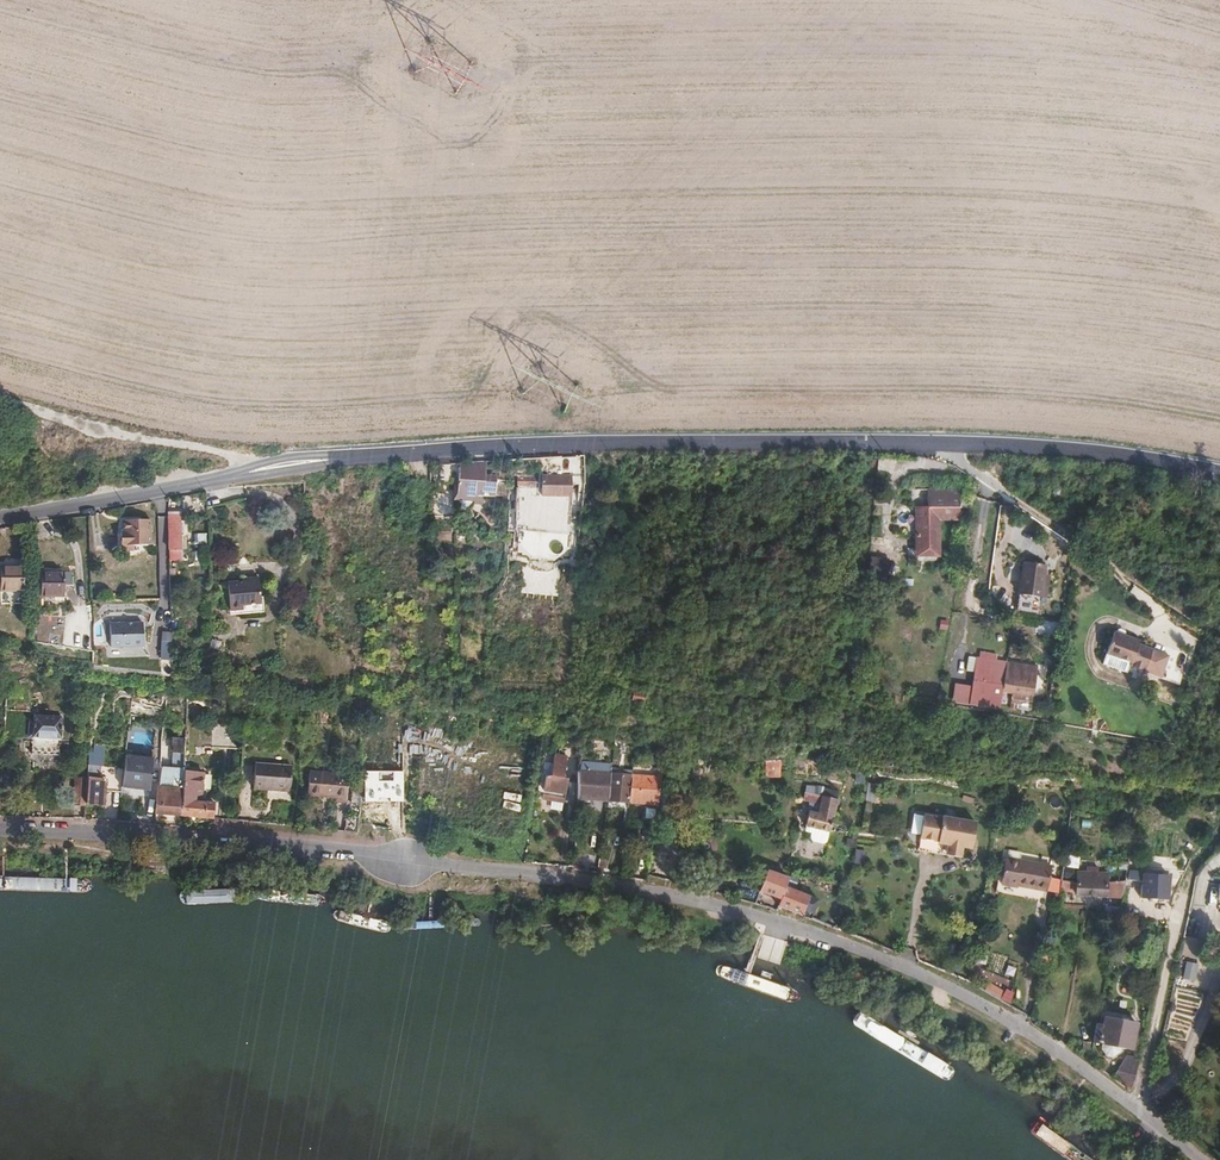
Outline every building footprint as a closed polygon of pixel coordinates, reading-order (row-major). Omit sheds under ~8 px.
[(482,483),(484,462),(476,462),(475,467),(458,467),(457,478),(456,493),(474,495),(474,489),(483,491),(492,492),(494,484),(482,483)] [(540,493),(540,501),(559,501),(559,505),(558,508),(571,507),(570,478),(515,477),(515,492),(540,493)] [(482,500),(483,491),(474,489),(474,495),(456,493),(457,478),(454,478),(452,496),(482,500)] [(926,491),(926,508),(958,507),(958,490),(926,491)] [(958,507),(926,508),(912,508),(912,551),(935,550),(934,520),(958,520),(958,507)] [(175,511),(165,512),(167,559),(179,558),(178,518),(175,518),(175,511)] [(118,534),(119,547),(132,547),(148,546),(147,520),(132,521),(132,524),(121,524),(121,534),(118,534)] [(206,544),(206,533),(194,534),(195,544),(206,544)] [(1050,568),(1023,563),(1017,600),(1044,605),(1050,568)] [(21,565),(0,565),(0,588),(21,588),(21,565)] [(869,569),(867,586),(886,587),(888,570),(869,569)] [(63,594),(62,570),(39,570),(39,594),(63,594)] [(260,589),(249,589),(250,592),(243,593),(229,594),(232,622),(245,620),(245,616),(263,614),(262,608),(260,589)] [(266,607),(262,608),(263,614),(245,616),(245,620),(232,622),(233,626),(267,623),(266,607)] [(143,648),(142,624),(109,626),(110,650),(143,648)] [(1119,632),(1114,631),(1106,654),(1131,662),(1129,666),(1161,678),(1169,655),(1138,644),(1140,639),(1119,632)] [(159,643),(158,657),(171,658),(171,644),(159,643)] [(999,711),(1006,664),(997,663),(998,656),(983,653),(982,660),(971,657),(969,672),(976,673),(973,687),(970,705),(999,711)] [(1131,662),(1106,654),(1103,665),(1127,673),(1129,666),(1131,662)] [(1037,669),(1006,664),(999,711),(1018,714),(1021,697),(1032,699),(1037,669)] [(970,705),(973,687),(956,684),(952,702),(970,705)] [(645,692),(633,690),(631,701),(643,703),(645,692)] [(60,737),(62,716),(34,714),(33,736),(60,737)] [(181,788),(185,737),(175,736),(173,766),(161,765),(159,785),(156,784),(154,812),(179,815),(180,798),(181,788)] [(122,779),(121,787),(149,791),(153,761),(125,756),(122,779)] [(570,758),(558,756),(554,779),(555,779),(551,803),(571,807),(576,783),(566,781),(570,758)] [(288,790),(289,764),(253,762),(251,788),(288,790)] [(99,765),(87,764),(86,777),(85,787),(84,802),(102,804),(103,790),(120,791),(122,779),(98,777),(99,765)] [(613,766),(581,764),(580,773),(579,799),(609,801),(611,783),(612,775),(613,766)] [(781,764),(766,764),(765,776),(781,775),(781,764)] [(346,802),(348,772),(310,769),(308,795),(336,797),(336,801),(346,802)] [(611,783),(609,801),(629,803),(631,787),(632,776),(633,771),(624,770),(623,776),(612,775),(611,783)] [(72,802),(84,804),(84,802),(85,787),(86,777),(74,776),(72,802)] [(655,820),(661,779),(632,776),(631,787),(629,803),(644,804),(642,818),(655,820)] [(179,815),(211,817),(212,803),(192,801),(192,796),(187,796),(187,789),(181,788),(180,798),(179,815)] [(823,797),(806,793),(804,801),(821,805),(823,797)] [(806,827),(830,832),(837,800),(823,797),(821,805),(818,815),(809,813),(806,827)] [(944,820),(926,816),(922,840),(940,843),(940,845),(950,846),(948,857),(962,859),(964,849),(974,851),(979,825),(945,818),(944,820)] [(1099,829),(1100,821),(1081,820),(1080,828),(1099,829)] [(830,832),(806,827),(805,832),(811,833),(810,838),(813,843),(823,844),(828,842),(830,832)] [(868,852),(859,850),(856,863),(866,865),(868,852)] [(1068,850),(1061,893),(1074,895),(1076,884),(1074,884),(1077,869),(1080,869),(1082,852),(1068,850)] [(1047,892),(1052,865),(1006,857),(1000,885),(1017,888),(1018,886),(1047,892)] [(1105,906),(1103,916),(1119,919),(1126,882),(1129,863),(1122,862),(1119,882),(1108,883),(1109,875),(1100,875),(1100,869),(1089,868),(1089,874),(1080,874),(1077,896),(1116,898),(1114,908),(1105,906)] [(1142,872),(1129,872),(1129,881),(1141,882),(1141,898),(1168,899),(1169,877),(1142,876),(1142,872)] [(780,905),(779,908),(802,917),(809,898),(786,889),(788,885),(786,885),(767,878),(760,897),(780,905)] [(818,902),(809,898),(802,917),(811,920),(818,902)] [(778,965),(786,942),(763,934),(755,957),(778,965)] [(1208,943),(1183,938),(1179,954),(1205,959),(1208,943)] [(1197,968),(1187,966),(1183,984),(1194,985),(1197,968)] [(987,982),(984,991),(1002,998),(1005,989),(987,982)] [(1175,1012),(1191,1018),(1198,999),(1182,993),(1175,1012)] [(1094,1043),(1100,1045),(1121,1049),(1132,1051),(1137,1025),(1105,1019),(1104,1027),(1097,1026),(1094,1043)] [(1189,1028),(1169,1022),(1164,1041),(1184,1047),(1189,1028)] [(1094,1043),(1084,1041),(1081,1054),(1091,1056),(1094,1043)] [(1121,1049),(1100,1045),(1100,1048),(1106,1057),(1112,1058),(1120,1053),(1121,1049)] [(1126,1058),(1112,1079),(1129,1092),(1137,1061),(1126,1058)]
